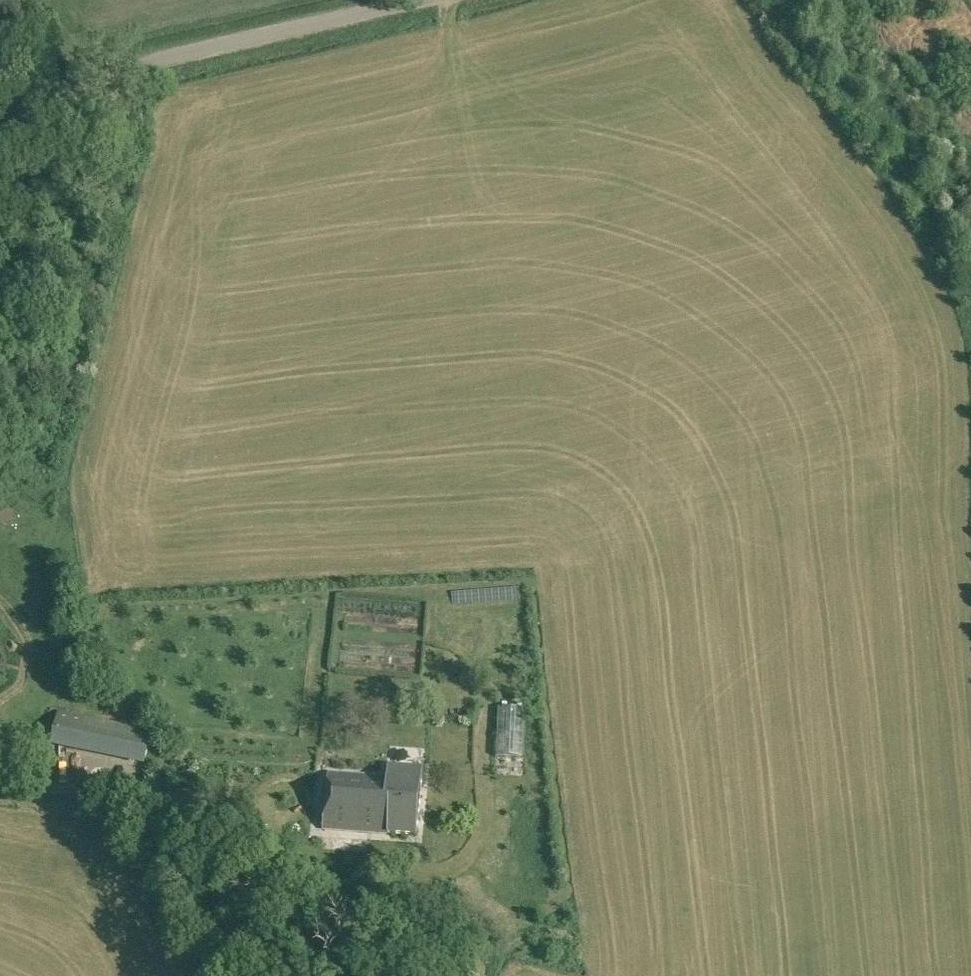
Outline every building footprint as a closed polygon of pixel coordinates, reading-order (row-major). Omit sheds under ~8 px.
[(418,836),(423,769),(380,766),(380,777),(328,773),(324,829),(418,836)] [(287,946),(310,958),(319,941),(297,929),(287,946)]
